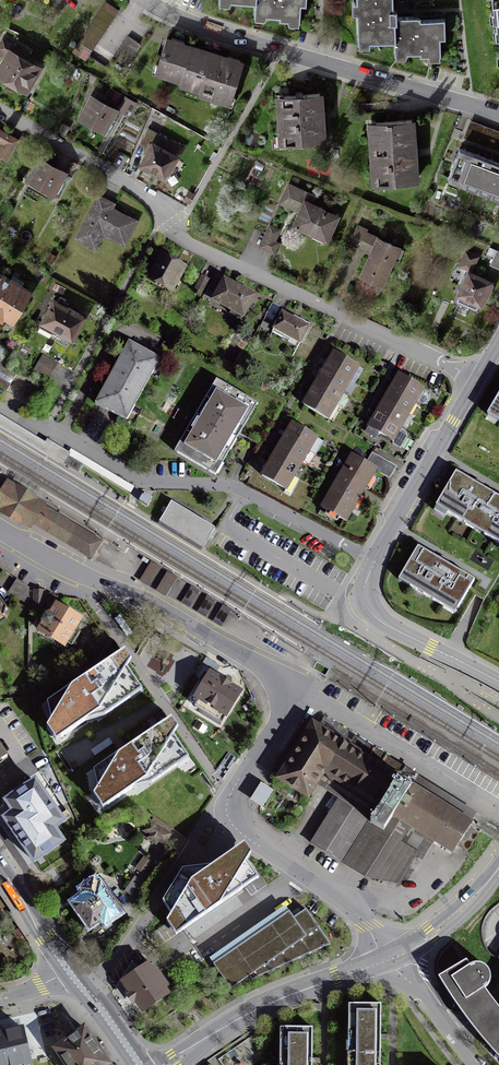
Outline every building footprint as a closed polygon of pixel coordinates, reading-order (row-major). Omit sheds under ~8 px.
[(231,1),(256,2),(256,13),(265,14),(265,17),(279,18),(279,21),(289,21),(289,18),(299,19),(300,6),(306,7),(307,0),(231,0),(231,1)] [(395,41),(395,52),(420,52),(420,56),(429,56),(429,53),(439,53),(439,41),(444,41),(444,21),(424,21),(420,21),(420,18),(394,18),(394,14),(394,0),(356,0),(356,2),(360,2),(360,13),(358,13),(358,40),(368,40),(368,41),(395,41)] [(79,45),(92,53),(118,13),(105,4),(79,45)] [(115,58),(129,67),(142,46),(128,38),(115,58)] [(196,98),(228,108),(243,62),(165,38),(154,76),(178,84),(177,86),(197,92),(196,98)] [(25,96),(40,69),(7,50),(0,63),(0,82),(25,96)] [(278,146),(324,143),(321,94),(275,97),(278,146)] [(75,119),(102,134),(116,110),(89,95),(75,119)] [(121,108),(130,113),(135,104),(126,99),(121,108)] [(367,124),(371,186),(418,183),(414,120),(367,124)] [(7,164),(18,142),(0,133),(0,144),(3,146),(0,152),(0,160),(7,164)] [(162,182),(176,157),(150,142),(136,167),(162,182)] [(498,200),(498,165),(458,148),(447,180),(498,200)] [(30,179),(55,192),(66,173),(53,166),(56,160),(43,153),(30,179)] [(279,206),(297,214),(291,228),(327,244),(339,217),(314,205),(317,198),(288,185),(279,206)] [(95,251),(103,236),(125,247),(138,221),(115,209),(117,205),(97,195),(74,240),(95,251)] [(260,249),(271,253),(280,230),(269,226),(260,249)] [(358,277),(381,288),(394,259),(399,261),(405,248),(356,226),(350,242),(370,251),(358,277)] [(472,275),(480,259),(465,253),(458,268),(466,272),(472,275)] [(497,253),(490,268),(498,272),(498,254),(497,253)] [(145,284),(172,297),(185,270),(159,257),(145,284)] [(456,297),(482,308),(492,284),(472,275),(466,272),(456,297)] [(10,319),(28,290),(21,285),(24,280),(21,278),(16,275),(13,273),(10,279),(0,273),(0,313),(10,319)] [(200,293),(208,279),(202,276),(194,290),(200,293)] [(221,280),(215,276),(204,295),(210,299),(221,280)] [(213,304),(242,321),(255,299),(226,282),(213,304)] [(38,325),(70,342),(83,317),(51,300),(38,325)] [(271,305),(260,325),(267,329),(278,308),(271,305)] [(272,331),(300,346),(311,326),(283,311),(272,331)] [(111,372),(140,389),(157,359),(127,343),(111,372)] [(329,360),(322,372),(315,385),(307,398),(304,404),(322,415),(350,368),(362,375),(364,372),(333,354),(329,360)] [(43,357),(35,370),(49,379),(57,365),(43,357)] [(0,360),(0,370),(14,379),(17,375),(19,372),(0,360)] [(140,389),(111,372),(94,403),(123,419),(140,389)] [(400,427),(414,402),(422,406),(430,393),(398,375),(394,382),(387,394),(380,408),(373,420),(367,430),(399,448),(408,432),(400,427)] [(7,391),(9,388),(12,384),(0,377),(0,387),(7,391)] [(47,389),(34,381),(32,384),(28,391),(26,394),(39,402),(47,389)] [(215,381),(195,416),(232,438),(253,402),(215,381)] [(487,417),(498,424),(498,398),(487,417)] [(211,475),(232,438),(195,416),(174,453),(211,475)] [(288,430),(281,443),(273,456),(266,469),(261,478),(290,494),(299,479),(293,476),(301,463),(308,467),(315,454),(308,450),(316,437),(292,423),(288,430)] [(374,454),(367,465),(377,471),(387,477),(394,466),(374,454)] [(62,463),(79,473),(83,466),(66,456),(62,463)] [(319,510),(345,525),(377,471),(367,465),(350,456),(319,510)] [(435,503),(475,525),(492,494),(452,472),(435,503)] [(16,477),(11,485),(41,504),(46,496),(16,477)] [(31,520),(39,508),(41,504),(11,485),(0,502),(0,506),(7,510),(5,512),(19,521),(21,519),(29,524),(31,520)] [(492,494),(475,525),(498,539),(498,498),(492,494)] [(151,500),(143,495),(139,501),(147,506),(151,500)] [(171,501),(159,522),(203,548),(215,528),(171,501)] [(97,544),(39,508),(31,520),(89,556),(97,544)] [(468,580),(415,547),(398,573),(451,607),(468,580)] [(29,587),(15,581),(8,592),(27,604),(29,587)] [(190,601),(199,590),(193,585),(184,595),(190,601)] [(44,591),(35,591),(34,605),(43,605),(44,591)] [(207,613),(216,600),(207,593),(198,607),(207,613)] [(63,652),(81,622),(53,605),(34,634),(63,652)] [(99,648),(90,643),(86,649),(95,655),(99,648)] [(54,751),(140,694),(126,673),(131,663),(124,656),(46,708),(49,724),(42,734),(54,751)] [(190,701),(224,722),(241,694),(207,673),(190,701)] [(178,731),(172,722),(94,771),(99,793),(93,799),(102,816),(187,762),(173,741),(178,731)] [(471,823),(310,724),(273,783),(308,804),(316,791),(337,803),(309,848),(341,867),(365,829),(378,837),(388,821),(408,833),(449,858),(457,845),(469,826),(471,823)] [(12,764),(0,746),(0,772),(12,764)] [(22,787),(0,802),(0,816),(22,847),(50,827),(22,787)] [(249,804),(263,813),(274,796),(260,787),(249,804)] [(147,841),(156,847),(158,844),(165,848),(171,837),(166,834),(170,827),(155,818),(152,823),(149,822),(142,833),(149,838),(147,841)] [(365,829),(341,867),(364,881),(400,889),(419,856),(401,846),(408,833),(388,821),(378,837),(365,829)] [(469,826),(457,845),(468,852),(480,832),(469,826)] [(251,845),(245,833),(208,859),(186,863),(165,897),(172,903),(166,914),(175,927),(258,872),(247,854),(251,845)] [(80,896),(68,905),(87,931),(97,923),(102,929),(122,915),(98,880),(94,882),(92,878),(76,890),(80,896)] [(231,991),(249,978),(253,982),(329,946),(306,912),(293,921),(288,913),(213,967),(231,991)] [(22,936),(17,929),(12,933),(17,939),(22,936)] [(477,1032),(498,1016),(498,1007),(495,1002),(485,988),(487,986),(489,983),(491,980),(491,977),(490,973),(489,970),(487,967),(484,965),(481,964),(477,963),(473,964),(470,965),(467,960),(439,977),(455,1003),(470,1023),(477,1032)] [(125,994),(122,996),(129,1007),(133,1005),(141,1016),(169,996),(146,963),(118,983),(125,994)] [(353,1046),(380,1046),(381,1004),(353,1004),(353,1046)] [(477,1032),(494,1052),(498,1057),(498,1016),(477,1032)] [(0,1027),(0,1064),(12,1064),(33,1060),(24,1021),(0,1027)] [(69,1064),(101,1064),(109,1059),(84,1022),(54,1043),(69,1064)] [(284,1064),(312,1064),(312,1028),(285,1028),(284,1064)] [(380,1046),(353,1046),(353,1064),(380,1064),(380,1046)]
